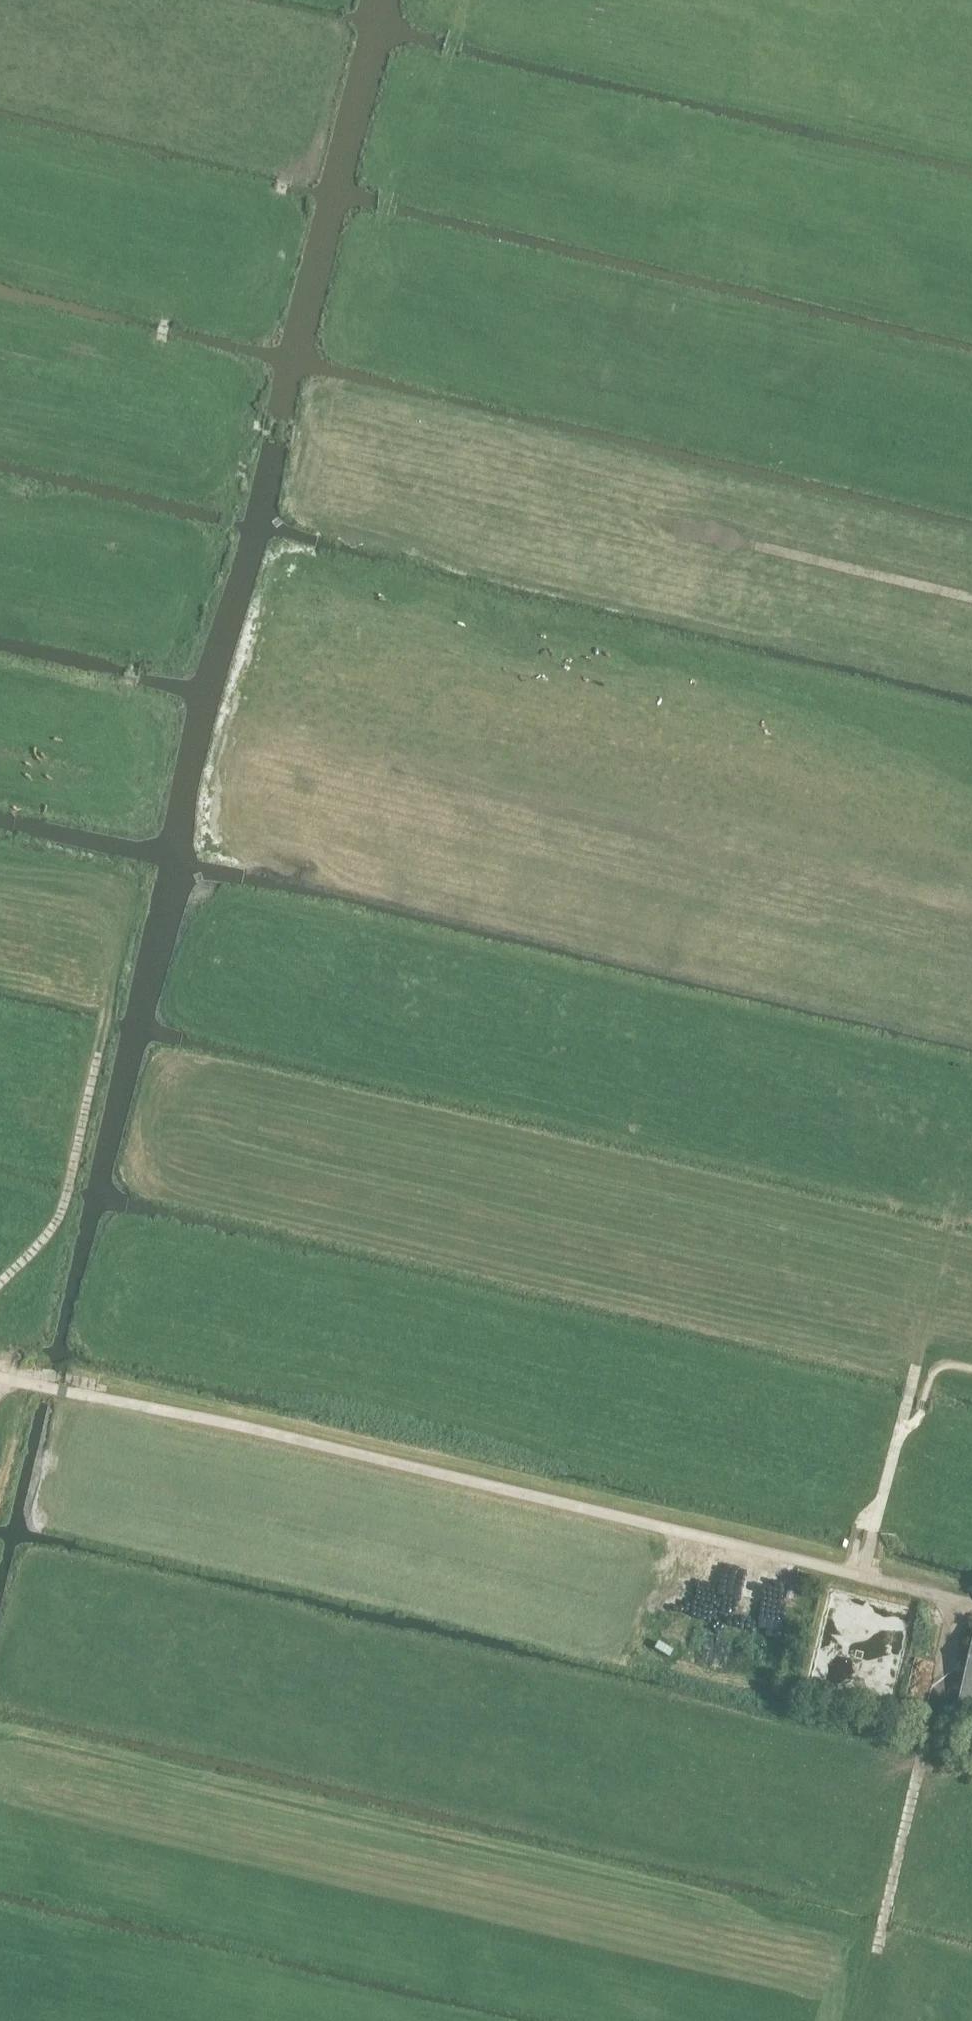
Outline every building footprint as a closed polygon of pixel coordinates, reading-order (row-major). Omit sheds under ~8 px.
[(956,1707),(971,1710),(971,1638),(956,1707)]
